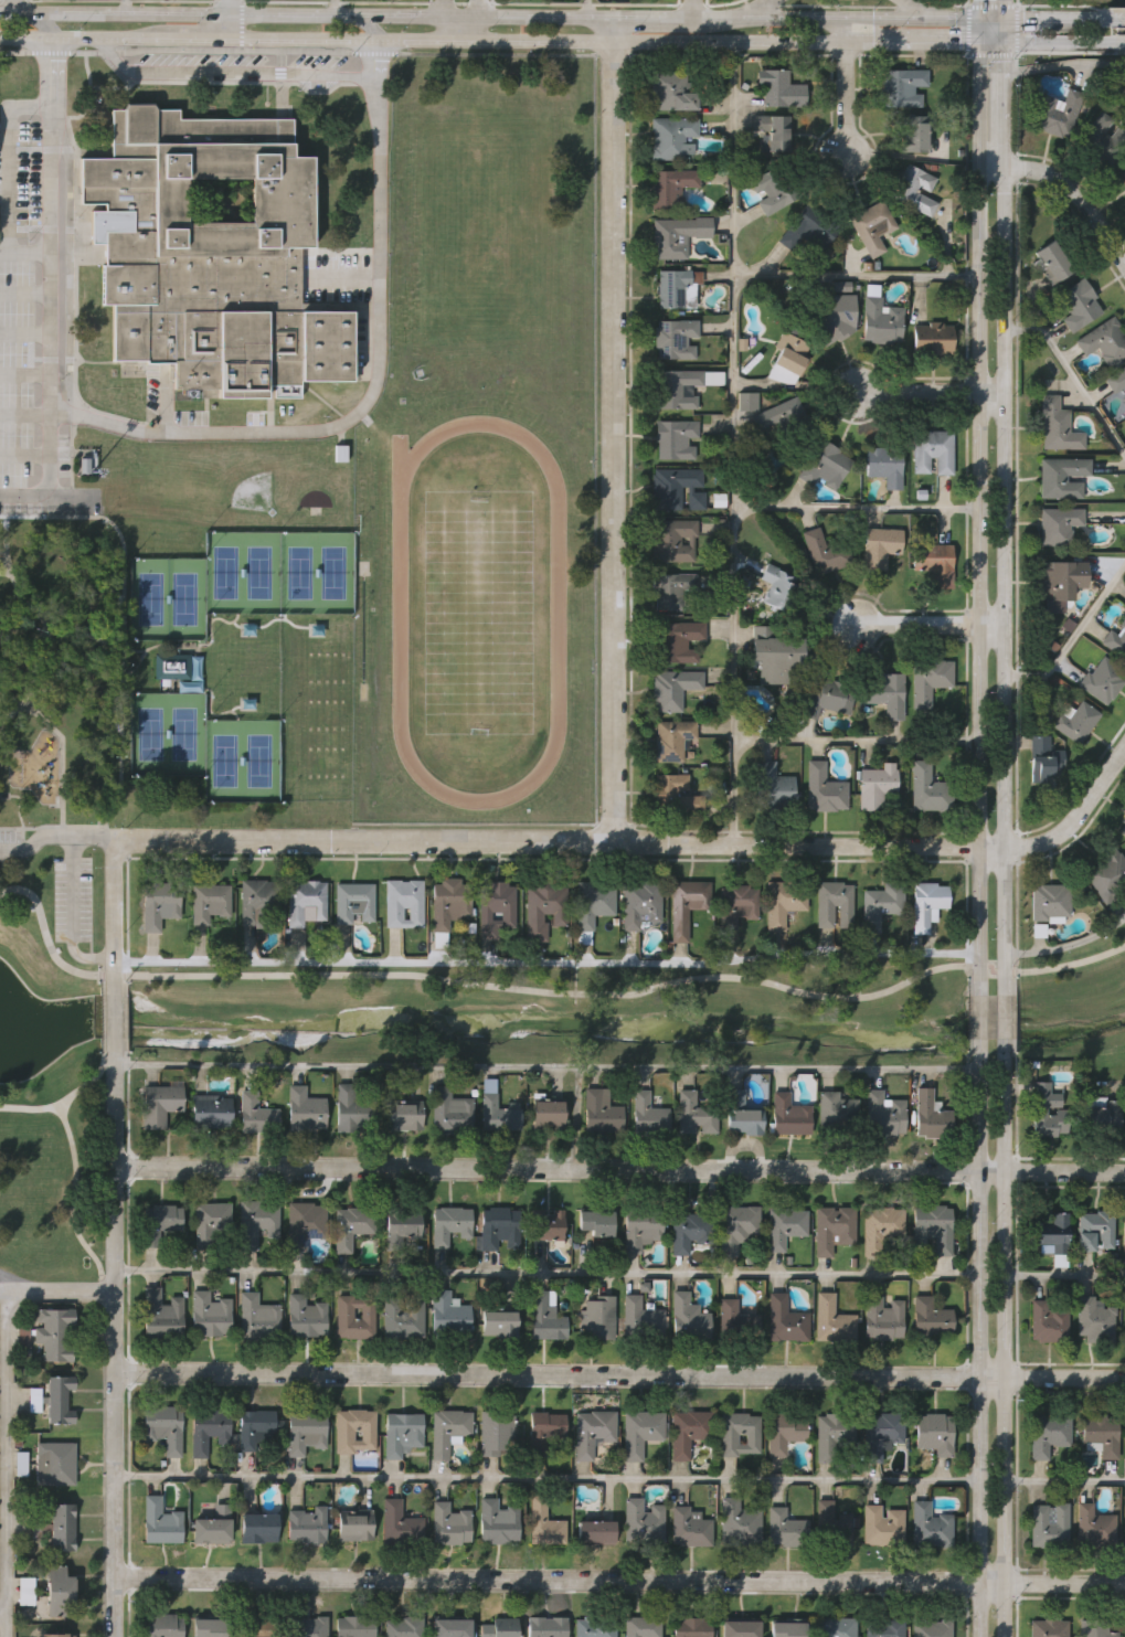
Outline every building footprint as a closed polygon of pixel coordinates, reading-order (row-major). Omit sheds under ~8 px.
[(806,84),(806,106),(762,106),(762,70),(787,70),(787,84),(806,84)] [(880,108),(880,70),(926,70),(926,88),(922,88),(922,108),(880,108)] [(696,110),(650,110),(650,72),(686,72),(686,82),(696,82),(696,110)] [(1040,96),(1062,102),(1065,89),(1085,95),(1073,141),(1031,130),(1040,96)] [(150,103),(152,107),(177,107),(177,117),(289,116),(289,155),(310,155),(310,245),(297,245),(297,301),(335,301),(335,309),(349,309),(349,379),(297,379),(297,396),(270,396),(270,383),(264,383),(264,395),(215,395),(215,387),(172,387),(172,361),(144,361),(144,359),(110,359),(109,302),(99,302),(99,264),(103,264),(102,242),(91,242),(89,209),(102,209),(102,201),(77,202),(77,157),(109,157),(109,107),(121,107),(125,103),(150,103)] [(1104,135),(1115,141),(1106,160),(1080,146),(1096,111),(1112,119),(1104,135)] [(753,157),(753,116),(789,116),(789,157),(753,157)] [(926,116),(926,152),(899,151),(899,116),(926,116)] [(650,159),(650,117),(696,117),(696,159),(650,159)] [(926,195),(935,199),(927,215),(889,198),(904,163),(935,178),(926,195)] [(785,164),(799,199),(763,214),(749,180),(785,164)] [(651,209),(651,171),(698,170),(699,188),(681,188),(681,209),(651,209)] [(848,217),(882,201),(895,227),(878,236),(884,252),(868,259),(848,217)] [(777,243),(803,203),(838,226),(820,252),(800,238),(792,252),(777,243)] [(652,219),(710,219),(710,237),(687,237),(687,259),(652,259),(652,219)] [(1052,284),(1032,253),(1051,242),(1070,273),(1052,284)] [(696,272),(696,308),(657,308),(657,272),(696,272)] [(1070,334),(1061,319),(1068,316),(1055,296),(1082,279),(1103,315),(1070,334)] [(853,296),(853,337),(821,337),(821,296),(853,296)] [(880,307),(901,308),(900,343),(862,343),(862,297),(880,297),(880,307)] [(1112,317),(1124,337),(1124,356),(1108,368),(1096,350),(1084,358),(1074,342),(1112,317)] [(697,320),(697,360),(655,360),(655,320),(697,320)] [(951,355),(911,355),(911,325),(951,325),(951,355)] [(784,333),(813,346),(794,389),(765,375),(784,333)] [(1103,381),(1124,366),(1124,401),(1119,393),(1114,396),(1103,381)] [(696,410),(656,411),(656,373),(713,372),(713,385),(694,385),(696,410)] [(758,410),(737,410),(737,392),(758,391),(758,410)] [(1084,450),(1041,450),(1041,396),(1059,396),(1059,412),(1069,412),(1069,434),(1084,434),(1084,450)] [(758,432),(753,413),(795,400),(800,417),(758,432)] [(696,422),(696,459),(656,459),(656,422),(696,422)] [(952,475),(913,475),(913,432),(952,432),(952,475)] [(835,490),(816,479),(811,486),(796,477),(818,439),(852,458),(835,490)] [(866,477),(866,448),(900,448),(900,489),(884,489),(884,477),(866,477)] [(1090,460),(1090,477),(1081,477),(1081,499),(1039,499),(1039,460),(1090,460)] [(703,469),(703,510),(651,510),(651,469),(703,469)] [(1083,528),(1071,528),(1071,546),(1039,546),(1039,510),(1083,510),(1083,528)] [(651,520),(696,520),(696,562),(651,562),(651,520)] [(852,564),(816,576),(800,532),(818,527),(826,549),(846,542),(852,564)] [(900,554),(885,554),(884,571),(861,570),(864,528),(902,530),(900,554)] [(951,544),(951,591),(928,591),(928,572),(911,572),(911,544),(951,544)] [(1071,602),(1040,602),(1040,563),(1078,563),(1078,581),(1071,581),(1071,602)] [(787,613),(758,600),(773,567),(802,580),(787,613)] [(652,574),(696,574),(696,591),(683,591),(683,612),(652,612),(652,574)] [(1103,645),(1124,615),(1124,652),(1121,658),(1103,645)] [(658,624),(697,624),(697,663),(658,663),(658,624)] [(799,639),(799,684),(758,684),(758,639),(799,639)] [(191,652),(191,677),(173,677),(173,684),(162,684),(162,677),(156,678),(155,652),(191,652)] [(1101,656),(1124,673),(1124,680),(1105,706),(1078,687),(1101,656)] [(930,688),(930,712),(911,712),(912,660),(952,661),(952,688),(930,688)] [(681,713),(652,713),(652,672),(702,672),(701,690),(681,690),(681,713)] [(866,705),(866,683),(881,683),(881,674),(902,674),(902,721),(883,721),(883,705),(866,705)] [(818,709),(817,721),(799,717),(805,688),(820,691),(822,680),(855,684),(849,714),(818,709)] [(1060,732),(1080,701),(1100,714),(1080,745),(1060,732)] [(682,740),(682,763),(655,763),(655,722),(696,722),(696,740),(682,740)] [(1030,784),(1030,737),(1051,737),(1051,784),(1030,784)] [(754,759),(775,759),(775,775),(793,775),(793,809),(754,809),(754,759)] [(912,809),(912,759),(931,761),(930,782),(945,782),(945,809),(912,809)] [(806,810),(806,761),(825,761),(825,780),(847,780),(847,810),(806,810)] [(858,810),(858,769),(895,769),(895,793),(883,794),(883,810),(858,810)] [(655,775),(688,775),(688,796),(702,796),(702,814),(655,814),(655,775)] [(1116,831),(1124,818),(1124,837),(1116,831)] [(1123,896),(1093,896),(1093,868),(1102,868),(1102,848),(1123,848),(1123,896)] [(470,920),(447,920),(447,947),(433,947),(433,880),(470,880),(470,920)] [(280,912),(259,912),(259,925),(242,925),(242,881),(282,881),(280,912)] [(423,881),(423,927),(386,927),(386,881),(423,881)] [(327,922),(315,922),(315,908),(304,908),(304,926),(289,926),(289,882),(327,882),(327,922)] [(499,931),(499,940),(480,940),(480,882),(514,882),(514,931),(499,931)] [(661,882),(661,922),(641,922),(641,931),(624,931),(624,882),(661,882)] [(670,924),(670,882),(711,882),(711,911),(688,911),(688,924),(670,924)] [(883,891),(883,882),(905,882),(904,914),(880,914),(880,934),(863,934),(863,891),(883,891)] [(594,917),(594,931),(576,931),(577,883),(615,883),(615,917),(594,917)] [(853,883),(853,928),(836,928),(818,928),(818,883),(853,883)] [(181,918),(160,918),(160,933),(144,933),(144,884),(181,884),(181,918)] [(336,884),(374,884),(374,924),(336,924),(336,884)] [(546,939),(526,939),(526,884),(567,884),(567,926),(546,926),(546,939)] [(786,911),(785,932),(768,932),(768,884),(807,884),(807,911),(786,911)] [(948,884),(948,908),(930,908),(930,934),(913,934),(913,884),(948,884)] [(231,917),(210,917),(210,925),(193,925),(193,885),(231,885),(231,917)] [(1069,885),(1069,920),(1032,920),(1032,885),(1069,885)] [(736,926),(723,926),(723,886),(758,886),(758,920),(736,920),(736,926)] [(520,1128),(481,1128),(481,1080),(497,1080),(497,1102),(520,1102),(520,1128)] [(1031,1136),(1032,1082),(1049,1082),(1049,1093),(1064,1094),(1062,1137),(1031,1136)] [(336,1083),(354,1083),(354,1098),(375,1098),(374,1130),(336,1130),(336,1083)] [(306,1097),(325,1097),(325,1128),(287,1128),(287,1084),(306,1084),(306,1097)] [(181,1112),(166,1112),(166,1128),(142,1128),(142,1086),(181,1086),(181,1112)] [(473,1133),(433,1133),(433,1086),(450,1086),(450,1098),(473,1098),(473,1133)] [(953,1110),(953,1136),(916,1135),(916,1087),(933,1087),(933,1110),(953,1110)] [(608,1106),(623,1106),(623,1133),(584,1133),(584,1088),(608,1088),(608,1106)] [(762,1134),(728,1134),(728,1089),(744,1089),(744,1108),(762,1108),(762,1134)] [(905,1135),(866,1135),(866,1089),(883,1089),(883,1099),(905,1099),(905,1135)] [(240,1130),(240,1091),(257,1091),(257,1108),(278,1108),(278,1130),(240,1130)] [(669,1108),(669,1135),(634,1135),(634,1091),(650,1091),(650,1108),(669,1108)] [(699,1091),(699,1104),(718,1104),(718,1133),(679,1133),(679,1091),(699,1091)] [(772,1091),(790,1091),(790,1104),(811,1104),(811,1134),(772,1134),(772,1091)] [(821,1134),(819,1093),(857,1092),(858,1133),(821,1134)] [(230,1127),(190,1127),(191,1094),(230,1095),(230,1127)] [(532,1126),(532,1099),(565,1099),(565,1126),(532,1126)] [(1085,1130),(1085,1099),(1117,1099),(1117,1130),(1085,1130)] [(421,1102),(421,1130),(386,1130),(386,1102),(421,1102)] [(240,1250),(240,1201),(278,1202),(278,1235),(257,1235),(257,1250),(240,1250)] [(230,1247),(195,1247),(195,1202),(230,1203),(230,1247)] [(306,1237),(306,1252),(287,1252),(287,1202),(326,1202),(326,1237),(306,1237)] [(182,1234),(159,1234),(159,1246),(144,1246),(144,1205),(182,1205),(182,1234)] [(760,1205),(760,1242),(742,1242),(741,1255),(721,1255),(722,1205),(760,1205)] [(933,1255),(933,1241),(913,1241),(913,1205),(951,1205),(952,1255),(933,1255)] [(435,1207),(471,1208),(470,1246),(434,1246),(435,1207)] [(815,1207),(856,1207),(856,1245),(835,1245),(834,1256),(815,1256),(815,1207)] [(335,1208),(375,1208),(375,1233),(352,1233),(352,1254),(335,1254),(335,1208)] [(418,1208),(418,1250),(386,1250),(386,1208),(418,1208)] [(520,1248),(480,1248),(480,1208),(520,1208),(520,1248)] [(863,1208),(904,1208),(904,1251),(863,1251),(863,1208)] [(532,1241),(532,1209),(563,1209),(563,1241),(532,1241)] [(808,1209),(808,1236),(786,1236),(786,1252),(768,1252),(768,1209),(808,1209)] [(611,1210),(611,1243),(591,1243),(591,1237),(577,1237),(577,1210),(611,1210)] [(624,1252),(624,1210),(662,1210),(662,1243),(641,1243),(641,1252),(624,1252)] [(1066,1212),(1066,1250),(1032,1250),(1032,1222),(1050,1222),(1050,1212),(1066,1212)] [(1076,1212),(1113,1212),(1113,1250),(1076,1250),(1076,1212)] [(690,1254),(672,1254),(672,1213),(712,1213),(712,1243),(690,1243),(690,1254)] [(161,1287),(160,1299),(183,1299),(183,1339),(142,1338),(144,1287),(161,1287)] [(471,1304),(470,1335),(433,1335),(433,1289),(452,1289),(450,1304),(471,1304)] [(566,1338),(532,1338),(532,1290),(554,1290),(554,1316),(566,1316),(566,1338)] [(689,1290),(689,1304),(700,1304),(700,1311),(710,1311),(710,1339),(672,1339),(672,1290),(689,1290)] [(191,1291),(210,1291),(210,1299),(231,1299),(231,1335),(191,1335),(191,1291)] [(280,1305),(280,1338),(240,1338),(240,1291),(258,1291),(258,1305),(280,1305)] [(787,1311),(808,1311),(808,1340),(768,1340),(768,1291),(787,1291),(787,1311)] [(817,1340),(817,1291),(835,1291),(835,1314),(857,1314),(857,1340),(817,1340)] [(287,1336),(287,1294),(306,1294),(306,1301),(330,1301),(330,1336),(287,1336)] [(375,1338),(337,1338),(337,1295),(375,1295),(375,1338)] [(665,1309),(664,1337),(623,1336),(624,1295),(644,1295),(644,1308),(665,1309)] [(424,1337),(384,1337),(384,1296),(424,1296),(424,1337)] [(584,1339),(584,1296),(615,1296),(615,1339),(584,1339)] [(914,1296),(935,1296),(935,1308),(953,1308),(953,1333),(914,1333),(914,1296)] [(866,1339),(866,1297),(903,1297),(903,1339),(866,1339)] [(1076,1297),(1102,1297),(1102,1307),(1114,1307),(1114,1342),(1076,1342),(1076,1297)] [(739,1314),(760,1314),(760,1339),(720,1340),(720,1299),(739,1299),(739,1314)] [(1030,1341),(1030,1303),(1066,1303),(1066,1341),(1030,1341)] [(40,1363),(40,1343),(33,1343),(33,1327),(41,1327),(41,1321),(35,1321),(35,1307),(75,1307),(75,1326),(67,1326),(67,1346),(73,1346),(73,1362),(40,1363)] [(481,1337),(481,1311),(517,1311),(517,1337),(481,1337)] [(47,1424),(47,1402),(42,1402),(42,1411),(29,1411),(29,1385),(42,1385),(42,1394),(47,1394),(47,1373),(77,1373),(77,1389),(68,1389),(68,1409),(76,1409),(76,1424),(47,1424)] [(181,1456),(164,1456),(164,1442),(144,1442),(144,1406),(181,1406),(181,1456)] [(230,1410),(230,1436),(208,1436),(208,1458),(191,1458),(191,1410),(230,1410)] [(275,1410),(275,1437),(259,1437),(259,1452),(240,1452),(240,1410),(275,1410)] [(336,1452),(336,1410),(375,1410),(375,1452),(336,1452)] [(473,1411),(471,1435),(460,1435),(460,1444),(449,1444),(449,1459),(433,1459),(433,1411),(473,1411)] [(287,1412),(326,1412),(326,1447),(306,1447),(306,1456),(287,1456),(287,1412)] [(480,1456),(480,1412),(514,1412),(514,1456),(480,1456)] [(616,1443),(594,1443),(594,1460),(575,1460),(575,1412),(616,1412),(616,1443)] [(665,1412),(665,1441),(644,1441),(644,1463),(624,1463),(624,1412),(665,1412)] [(712,1412),(712,1439),(690,1439),(690,1460),(672,1460),(672,1412),(712,1412)] [(566,1413),(566,1445),(548,1445),(548,1454),(530,1454),(530,1413),(566,1413)] [(786,1441),(786,1457),(768,1457),(768,1413),(807,1413),(807,1441),(786,1441)] [(866,1413),(904,1413),(904,1443),(891,1443),(891,1449),(882,1449),(882,1463),(866,1463),(866,1413)] [(423,1414),(423,1448),(406,1448),(406,1458),(384,1458),(384,1414),(423,1414)] [(721,1456),(721,1414),(760,1414),(760,1456),(721,1456)] [(817,1414),(855,1414),(855,1449),(845,1449),(845,1464),(817,1464),(817,1414)] [(915,1448),(915,1414),(952,1414),(952,1456),(935,1456),(935,1448),(915,1448)] [(1030,1414),(1069,1414),(1069,1446),(1048,1446),(1048,1460),(1030,1459),(1030,1414)] [(1116,1459),(1099,1459),(1100,1445),(1081,1444),(1081,1417),(1117,1417),(1116,1459)] [(36,1482),(36,1441),(76,1439),(76,1482),(36,1482)] [(144,1542),(144,1496),(160,1496),(160,1511),(181,1511),(181,1542),(144,1542)] [(566,1520),(566,1543),(531,1543),(531,1496),(548,1496),(548,1520),(566,1520)] [(384,1498),(402,1498),(402,1517),(423,1518),(423,1543),(383,1542),(384,1498)] [(480,1498),(498,1498),(498,1507),(519,1507),(519,1543),(480,1543),(480,1498)] [(626,1498),(644,1498),(644,1505),(664,1505),(664,1544),(626,1544),(626,1498)] [(760,1509),(760,1544),(722,1544),(722,1498),(739,1498),(739,1509),(760,1509)] [(913,1546),(913,1500),(932,1500),(932,1513),(953,1513),(953,1546),(913,1546)] [(49,1551),(49,1544),(42,1544),(42,1537),(28,1537),(28,1513),(41,1513),(41,1521),(43,1521),(43,1508),(50,1508),(50,1501),(76,1501),(76,1551),(49,1551)] [(450,1501),(450,1510),(470,1510),(470,1544),(433,1544),(433,1501),(450,1501)] [(1092,1514),(1115,1516),(1115,1546),(1076,1546),(1076,1503),(1092,1503),(1092,1514)] [(191,1542),(191,1516),(212,1516),(212,1505),(230,1505),(230,1542),(191,1542)] [(1029,1505),(1066,1505),(1066,1546),(1029,1546),(1029,1505)] [(882,1506),(882,1509),(904,1510),(904,1545),(863,1545),(864,1506),(882,1506)] [(326,1542),(287,1542),(287,1507),(326,1507),(326,1542)] [(787,1520),(809,1520),(809,1545),(768,1545),(768,1508),(786,1507),(787,1520)] [(672,1546),(672,1508),(700,1508),(700,1520),(712,1520),(712,1546),(672,1546)] [(338,1540),(338,1511),(372,1511),(372,1540),(338,1540)] [(276,1513),(276,1542),(238,1542),(238,1513),(276,1513)] [(851,1546),(818,1546),(818,1513),(851,1513),(851,1546)] [(577,1544),(577,1520),(614,1520),(614,1544),(577,1544)] [(66,1605),(66,1615),(47,1615),(47,1563),(66,1563),(66,1574),(76,1574),(76,1605),(66,1605)] [(19,1605),(19,1576),(36,1576),(36,1605),(19,1605)] [(182,1614),(182,1636),(142,1636),(142,1614),(182,1614)] [(374,1616),(374,1636),(336,1636),(336,1616),(374,1616)] [(278,1617),(278,1636),(238,1636),(238,1617),(278,1617)] [(327,1617),(327,1636),(288,1636),(288,1617),(327,1617)] [(423,1617),(423,1636),(384,1636),(384,1617),(423,1617)] [(569,1617),(569,1636),(527,1636),(527,1617),(569,1617)] [(660,1617),(661,1636),(625,1636),(625,1617),(660,1617)] [(857,1617),(857,1636),(816,1636),(816,1617),(857,1617)] [(711,1618),(711,1636),(672,1636),(672,1618),(711,1618)] [(953,1619),(952,1636),(913,1636),(913,1618),(953,1619)] [(227,1619),(227,1636),(191,1636),(191,1619),(227,1619)] [(469,1619),(469,1636),(433,1636),(433,1619),(469,1619)] [(616,1619),(616,1636),(575,1636),(575,1619),(616,1619)] [(1117,1631),(1117,1636),(1078,1636),(1078,1619),(1107,1619),(1107,1631),(1117,1631)] [(517,1620),(517,1636),(479,1636),(479,1622),(517,1620)] [(758,1620),(758,1636),(720,1636),(720,1620),(758,1620)] [(905,1620),(905,1636),(867,1636),(867,1620),(905,1620)] [(1066,1620),(1066,1636),(1029,1636),(1029,1620),(1066,1620)] [(804,1622),(804,1636),(770,1636),(770,1622),(804,1622)]
